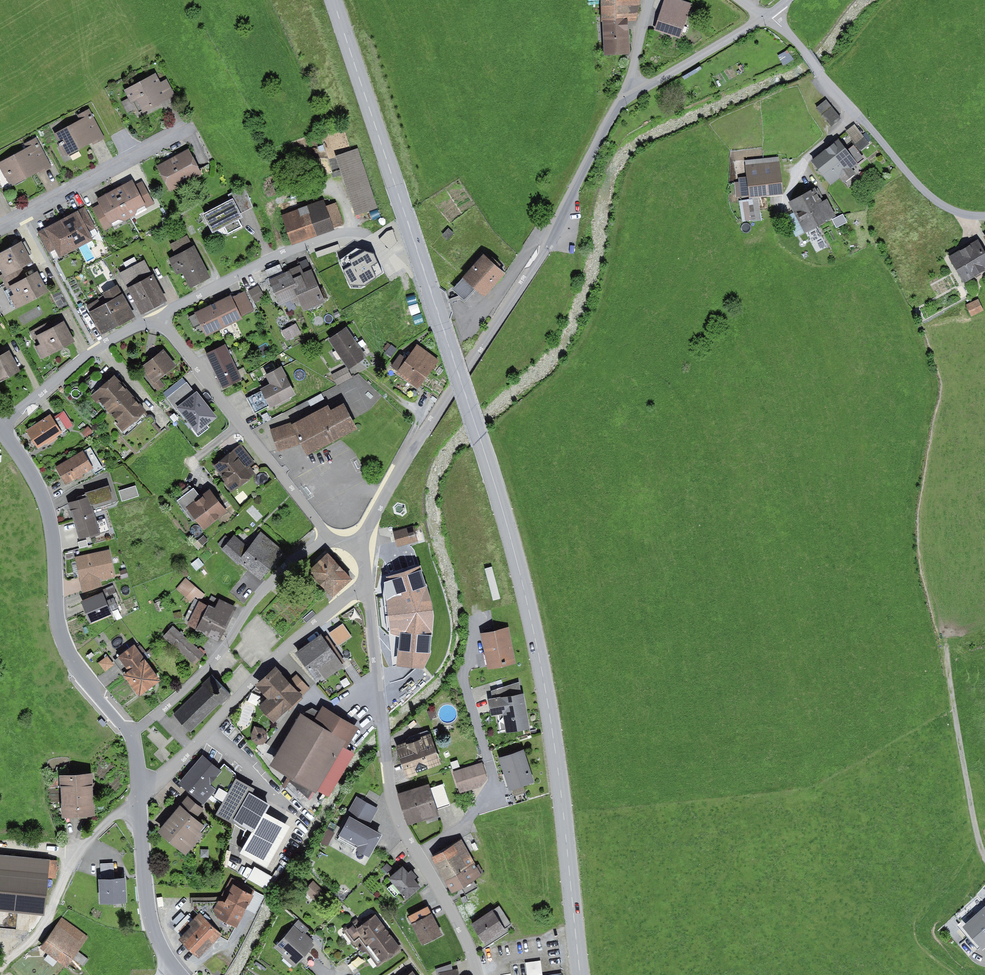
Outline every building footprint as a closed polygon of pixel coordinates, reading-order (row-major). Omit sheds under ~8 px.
[(601,22),(603,22),(628,21),(636,21),(640,0),(601,0),(601,22)] [(675,0),(666,0),(655,31),(680,39),(692,6),(675,0)] [(603,22),(604,57),(630,55),(628,21),(603,22)] [(788,50),(778,56),(783,66),(793,61),(788,50)] [(156,74),(124,91),(131,104),(138,100),(144,113),(176,96),(167,79),(160,82),(156,74)] [(826,100),(816,109),(831,127),(841,119),(826,100)] [(80,121),(54,135),(66,158),(98,141),(99,143),(106,139),(90,109),(77,116),(80,121)] [(853,142),(862,135),(855,125),(845,132),(853,142)] [(866,132),(862,135),(868,142),(871,139),(869,137),(869,136),(866,132)] [(853,142),(852,142),(859,152),(869,144),(868,142),(862,135),(853,142)] [(0,164),(0,168),(11,189),(45,170),(46,172),(52,169),(36,139),(25,145),(27,149),(0,164)] [(839,140),(811,162),(830,186),(840,179),(844,183),(855,175),(851,170),(864,159),(853,146),(847,151),(839,140)] [(189,150),(156,167),(169,192),(202,175),(189,150)] [(357,150),(336,157),(340,170),(355,216),(377,209),(363,166),(357,150)] [(340,170),(336,157),(331,158),(336,172),(340,170)] [(779,157),(744,160),(746,177),(737,178),(738,182),(734,183),(735,196),(749,195),(750,198),(783,194),(779,157)] [(132,181),(117,190),(130,219),(132,219),(136,217),(137,210),(145,206),(134,186),(132,181)] [(142,182),(134,186),(145,206),(147,209),(155,204),(142,182)] [(245,187),(228,195),(231,201),(233,200),(240,215),(253,208),(245,187)] [(788,204),(796,217),(821,203),(819,199),(822,197),(818,189),(816,190),(815,188),(788,204)] [(132,219),(117,190),(97,200),(99,206),(109,226),(119,221),(125,223),(132,219)] [(762,220),(759,199),(740,202),(743,223),(762,220)] [(231,201),(202,216),(212,235),(224,229),(227,235),(242,228),(238,220),(242,218),(240,215),(233,200),(231,201)] [(821,203),(796,217),(805,234),(836,217),(827,200),(821,203)] [(323,201),(282,216),(292,244),(333,229),(325,208),(323,201)] [(336,204),(325,208),(333,229),(344,225),(336,204)] [(109,226),(99,206),(92,210),(103,232),(111,228),(109,226)] [(78,212),(89,232),(96,229),(85,208),(78,212)] [(78,212),(61,221),(76,250),(93,241),(89,232),(78,212)] [(843,215),(832,221),(836,229),(847,222),(843,215)] [(76,250),(61,221),(44,230),(54,250),(60,259),(76,250)] [(48,253),(54,250),(44,230),(38,233),(48,253)] [(170,245),(176,257),(193,249),(187,237),(170,245)] [(949,258),(963,284),(984,272),(984,253),(979,242),(949,258)] [(0,255),(0,271),(2,275),(0,276),(0,277),(3,284),(23,274),(20,270),(32,264),(22,244),(0,255)] [(375,244),(357,259),(378,285),(396,271),(375,244)] [(176,257),(169,260),(177,276),(181,274),(189,290),(210,279),(194,248),(193,249),(176,257)] [(505,275),(483,256),(463,279),(475,290),(485,298),(505,275)] [(123,263),(127,270),(138,264),(135,257),(123,263)] [(298,268),(289,272),(300,298),(301,301),(306,312),(325,304),(307,260),(296,265),(298,268)] [(119,274),(128,290),(153,276),(145,261),(138,264),(127,270),(119,274)] [(266,271),(269,280),(283,274),(280,266),(266,271)] [(300,298),(289,272),(283,274),(269,280),(268,280),(279,306),(291,302),(292,305),(301,301),(300,298)] [(23,274),(3,284),(7,291),(10,289),(13,296),(10,297),(16,309),(47,293),(38,274),(26,280),(23,274)] [(153,276),(128,290),(142,316),(167,303),(153,276)] [(475,290),(463,279),(452,291),(464,302),(475,290)] [(259,286),(248,292),(255,303),(265,297),(259,286)] [(108,304),(106,305),(118,328),(135,319),(117,287),(102,295),(108,304)] [(245,292),(232,298),(241,318),(254,311),(245,292)] [(231,297),(195,314),(195,315),(189,318),(193,328),(200,324),(206,337),(242,320),(241,318),(232,298),(231,297)] [(978,299),(966,305),(971,317),(984,311),(978,299)] [(99,300),(86,307),(102,337),(118,328),(106,305),(102,307),(99,300)] [(49,322),(29,333),(34,341),(37,340),(40,346),(36,348),(43,360),(74,343),(64,324),(53,329),(49,322)] [(296,324),(282,331),(287,341),(301,334),(296,324)] [(346,328),(328,340),(349,370),(367,358),(346,328)] [(225,346),(207,355),(223,389),(242,380),(241,378),(237,371),(225,346)] [(439,362),(417,346),(407,360),(400,355),(391,367),(398,372),(396,374),(418,390),(439,362)] [(164,351),(142,368),(147,373),(155,384),(160,380),(177,367),(164,351)] [(18,372),(8,353),(0,358),(0,382),(18,372)] [(346,367),(331,375),(337,385),(351,378),(346,367)] [(244,368),(237,371),(241,378),(247,374),(244,368)] [(270,386),(261,390),(270,409),(296,397),(282,368),(266,376),(270,386)] [(165,386),(160,380),(155,384),(147,373),(144,375),(158,392),(165,386)] [(114,377),(91,397),(97,404),(99,403),(109,413),(129,394),(114,377)] [(176,409),(195,394),(186,383),(167,398),(176,409)] [(195,394),(176,409),(197,435),(217,419),(196,393),(195,394)] [(129,394),(109,413),(118,423),(116,426),(124,435),(147,414),(129,394)] [(324,400),(322,394),(297,407),(299,411),(310,405),(310,407),(324,400)] [(327,407),(292,425),(302,445),(307,456),(357,431),(344,406),(330,413),(327,407)] [(64,411),(52,419),(54,421),(59,418),(67,430),(74,426),(64,411)] [(50,416),(25,432),(37,450),(67,430),(59,418),(54,421),(52,419),(50,416)] [(278,453),(302,445),(292,425),(291,423),(270,430),(278,453)] [(88,427),(81,433),(86,438),(93,432),(88,427)] [(240,443),(213,466),(223,477),(222,481),(232,493),(255,475),(250,468),(256,463),(240,443)] [(90,448),(56,468),(66,486),(92,470),(95,475),(103,470),(90,448)] [(136,486),(119,492),(122,502),(139,497),(136,486)] [(76,501),(67,504),(72,521),(94,515),(92,507),(113,501),(109,487),(84,494),(85,496),(78,498),(77,499),(76,500),(76,501)] [(187,509),(200,498),(193,489),(177,502),(184,511),(187,509)] [(200,498),(187,509),(203,531),(227,513),(210,491),(200,498)] [(96,521),(94,515),(72,521),(78,541),(109,532),(105,519),(96,521)] [(414,527),(393,533),(397,548),(418,541),(414,527)] [(249,549),(238,562),(261,581),(285,552),(262,533),(249,549)] [(238,562),(249,549),(234,536),(231,540),(226,535),(218,544),(238,562)] [(203,536),(197,541),(202,547),(208,541),(203,536)] [(110,550),(75,557),(79,578),(114,571),(110,550)] [(352,582),(327,555),(308,573),(333,600),(352,582)] [(199,559),(191,565),(197,572),(204,565),(199,559)] [(418,581),(411,560),(400,564),(407,585),(418,581)] [(114,571),(79,578),(82,593),(102,587),(100,581),(115,577),(114,571)] [(186,578),(176,589),(190,601),(196,595),(201,600),(205,595),(186,578)] [(407,585),(376,593),(385,624),(432,611),(423,580),(418,581),(407,585)] [(99,591),(100,595),(103,594),(106,601),(114,598),(117,605),(121,604),(113,585),(99,591)] [(100,595),(81,603),(90,625),(112,616),(110,612),(118,609),(117,605),(114,598),(106,601),(103,594),(100,595)] [(195,632),(220,644),(237,609),(210,596),(206,606),(199,603),(189,622),(187,626),(196,631),(195,632)] [(185,619),(189,622),(199,603),(194,600),(185,619)] [(161,601),(154,604),(157,612),(164,609),(161,601)] [(406,619),(393,622),(396,634),(392,635),(395,645),(412,640),(406,619)] [(198,650),(173,627),(163,637),(195,666),(207,653),(201,648),(198,650)] [(508,630),(480,635),(487,670),(515,665),(508,630)] [(324,639),(321,636),(295,655),(314,683),(341,664),(324,639)] [(327,636),(324,639),(341,664),(345,662),(327,636)] [(428,636),(422,639),(425,645),(430,643),(428,636)] [(140,645),(136,649),(145,661),(149,657),(140,645)] [(134,647),(115,661),(125,676),(123,677),(139,699),(161,683),(145,661),(136,649),(134,647)] [(111,667),(108,662),(102,666),(105,671),(111,667)] [(407,662),(394,665),(396,674),(409,671),(407,662)] [(276,669),(255,688),(267,701),(258,709),(274,725),(303,698),(302,697),(288,682),(276,669)] [(296,674),(288,682),(302,697),(310,689),(296,674)] [(211,676),(174,715),(192,731),(218,705),(221,706),(231,696),(211,676)] [(491,692),(492,700),(521,695),(520,683),(491,692)] [(492,700),(488,701),(491,718),(503,716),(507,734),(530,729),(524,695),(521,695),(492,700)] [(303,717),(301,716),(270,769),(316,795),(318,792),(343,748),(347,750),(359,729),(322,708),(319,713),(312,709),(306,712),(303,717)] [(263,729),(254,727),(251,734),(251,740),(257,746),(264,746),(268,741),(267,734),(263,729)] [(431,737),(396,749),(406,780),(418,776),(417,774),(441,766),(431,737)] [(343,748),(318,792),(328,798),(353,754),(347,750),(343,748)] [(524,752),(499,760),(509,792),(534,784),(524,752)] [(202,756),(179,785),(204,805),(212,797),(222,806),(236,780),(236,774),(224,765),(219,771),(202,756)] [(482,763),(453,773),(459,794),(481,788),(487,780),(482,763)] [(92,775),(59,777),(62,820),(95,818),(92,775)] [(254,790),(236,780),(222,806),(217,816),(252,835),(241,855),(268,870),(290,829),(267,817),(272,807),(251,795),(254,790)] [(443,785),(429,790),(436,810),(449,805),(443,785)] [(428,786),(397,796),(407,827),(438,817),(436,810),(429,790),(428,786)] [(188,797),(180,808),(196,821),(204,811),(188,797)] [(379,809),(356,797),(346,817),(349,818),(339,837),(359,848),(357,853),(370,860),(382,837),(368,829),(379,809)] [(180,808),(157,834),(185,858),(203,836),(200,833),(204,828),(196,821),(180,808)] [(326,829),(319,843),(327,847),(335,834),(326,829)] [(431,859),(445,884),(476,866),(461,842),(431,859)] [(0,858),(0,913),(45,916),(48,878),(55,879),(56,863),(0,858)] [(387,864),(383,869),(387,873),(392,869),(387,864)] [(114,881),(113,865),(101,865),(101,881),(114,881)] [(476,866),(445,884),(452,895),(462,889),(466,895),(477,889),(474,883),(482,877),(476,866)] [(408,873),(402,867),(388,880),(394,886),(399,892),(407,901),(421,888),(415,881),(418,878),(411,870),(408,873)] [(257,872),(252,882),(265,890),(270,879),(257,872)] [(256,891),(231,878),(225,891),(231,894),(230,895),(225,904),(193,903),(193,911),(198,916),(199,914),(223,936),(221,938),(228,942),(246,909),(256,891)] [(101,881),(99,881),(100,906),(126,905),(125,880),(114,881),(101,881)] [(314,883),(304,893),(316,904),(326,893),(314,883)] [(399,892),(394,886),(388,891),(393,897),(399,892)] [(265,896),(256,891),(246,909),(255,915),(265,896)] [(191,903),(193,903),(225,904),(230,895),(223,892),(221,897),(210,899),(191,898),(191,903)] [(428,907),(410,917),(414,925),(432,915),(428,907)] [(499,907),(471,925),(484,945),(505,932),(504,929),(511,925),(499,907)] [(965,929),(983,950),(984,949),(984,912),(965,929)] [(223,936),(199,914),(198,916),(193,920),(188,925),(192,928),(182,938),(179,941),(199,961),(221,938),(223,936)] [(188,915),(174,930),(182,938),(192,928),(188,925),(193,920),(188,915)] [(414,925),(411,926),(422,947),(443,936),(432,915),(414,925)] [(357,920),(342,931),(353,945),(358,941),(362,946),(359,948),(361,951),(387,932),(375,917),(362,927),(357,920)] [(88,937),(61,919),(40,950),(67,968),(73,960),(88,937)] [(309,929),(299,920),(274,949),(296,968),(300,963),(309,953),(314,946),(311,943),(313,941),(305,934),(309,929)] [(387,932),(361,951),(363,953),(366,951),(378,967),(401,949),(387,932)] [(89,960),(78,952),(73,960),(83,967),(89,960)] [(316,960),(309,953),(300,963),(307,969),(316,960)] [(510,962),(512,974),(532,974),(542,974),(540,958),(510,962)] [(439,970),(452,968),(451,962),(436,967),(437,974),(440,974),(439,970)] [(412,966),(400,974),(419,974),(412,966)] [(439,970),(440,974),(460,974),(458,967),(452,968),(439,970)]
